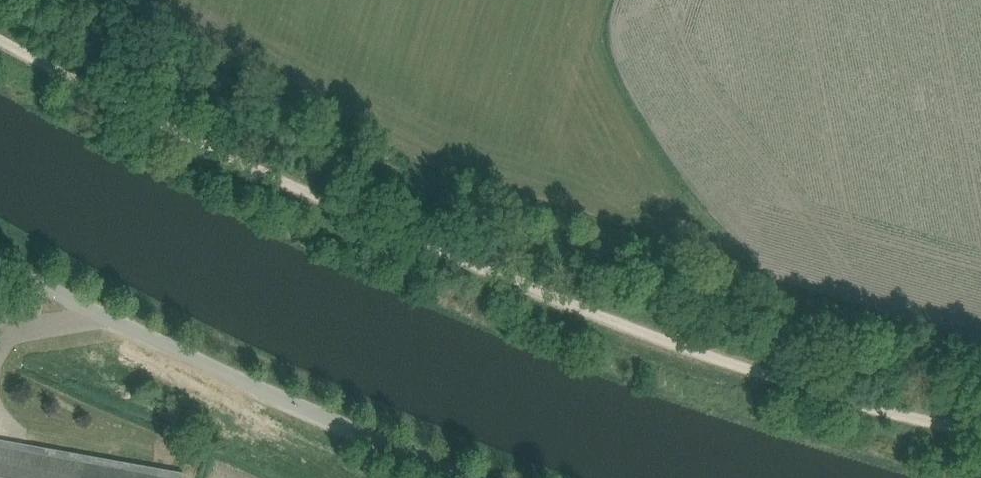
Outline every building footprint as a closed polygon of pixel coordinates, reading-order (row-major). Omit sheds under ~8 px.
[(183,473),(124,462),(0,439),(0,477),(182,477),(183,473)]
